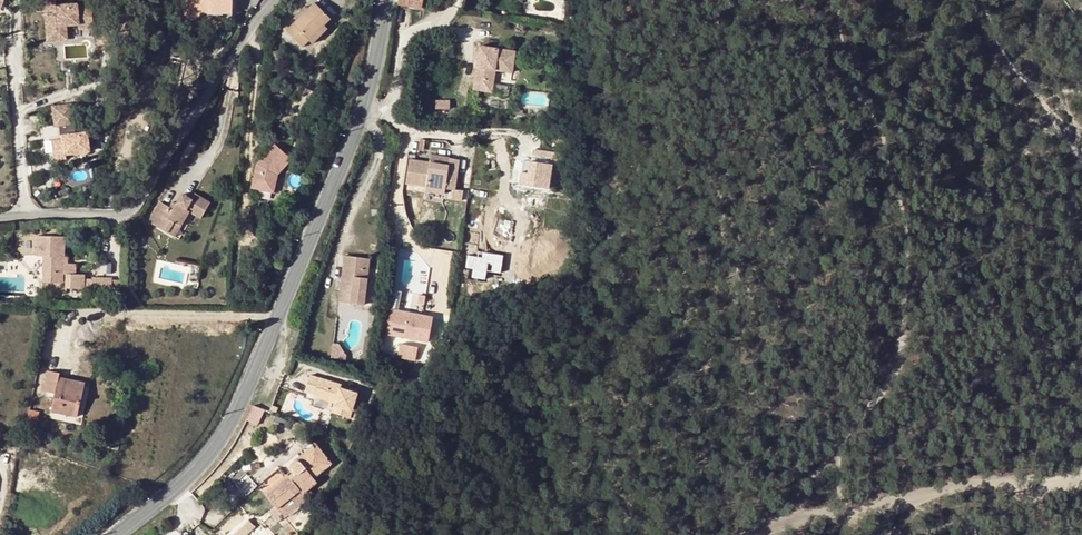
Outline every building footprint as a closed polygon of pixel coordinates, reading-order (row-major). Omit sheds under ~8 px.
[(36,15),(45,14),(47,38),(60,37),(60,29),(65,29),(78,28),(78,32),(93,31),(91,10),(77,11),(77,8),(70,8),(68,11),(65,9),(55,9),(55,0),(35,0),(36,15)] [(232,0),(185,0),(185,11),(186,13),(188,16),(190,17),(192,17),(193,17),(195,17),(197,16),(197,15),(198,13),(198,12),(199,5),(222,5),(222,12),(232,12),(232,0)] [(413,8),(421,9),(422,0),(400,0),(399,5),(413,8)] [(304,13),(286,31),(302,47),(309,41),(324,25),(331,19),(315,3),(308,9),(304,13)] [(324,25),(309,41),(313,44),(328,29),(324,25)] [(60,37),(47,38),(47,44),(67,43),(65,29),(60,29),(60,37)] [(515,52),(480,47),(475,78),(483,80),(482,91),(492,93),(495,71),(512,74),(515,52)] [(483,80),(475,78),(473,89),(482,91),(483,80)] [(447,100),(433,100),(433,109),(447,109),(447,100)] [(71,108),(53,110),(55,129),(74,126),(71,108)] [(63,143),(52,144),(54,163),(66,162),(65,158),(90,155),(87,135),(62,138),(63,143)] [(293,156),(274,143),(258,164),(256,189),(277,191),(279,173),(293,156)] [(532,162),(527,161),(525,172),(521,172),(519,185),(528,186),(527,192),(547,195),(552,165),(561,166),(562,154),(534,150),(532,162)] [(435,153),(433,160),(450,162),(451,155),(435,153)] [(448,177),(447,185),(455,187),(456,187),(460,157),(451,155),(450,162),(448,177)] [(433,160),(411,156),(407,180),(429,184),(447,186),(447,185),(448,177),(450,162),(433,160)] [(456,187),(455,187),(453,196),(462,198),(463,188),(456,187)] [(149,224),(168,235),(173,225),(179,229),(188,214),(201,220),(210,204),(194,195),(190,202),(181,197),(175,206),(172,204),(169,209),(160,205),(149,224)] [(173,238),(179,229),(173,225),(168,235),(173,238)] [(36,229),(35,249),(42,249),(41,266),(63,266),(63,255),(64,229),(36,229)] [(33,266),(41,266),(42,249),(35,249),(34,249),(33,266)] [(345,251),(341,284),(352,285),(353,281),(347,280),(351,252),(345,251)] [(365,305),(370,264),(362,263),(362,253),(351,252),(347,280),(353,281),(352,285),(341,284),(339,302),(360,305),(365,305)] [(371,254),(362,253),(362,263),(370,264),(371,254)] [(74,255),(63,255),(63,266),(64,265),(64,280),(82,281),(82,271),(83,266),(74,266),(74,255)] [(63,275),(63,266),(41,266),(41,274),(63,275)] [(91,270),(90,272),(90,281),(90,285),(110,285),(111,270),(91,270)] [(119,271),(111,270),(110,285),(118,285),(119,271)] [(90,272),(82,271),(82,281),(90,281),(90,272)] [(395,292),(387,337),(430,343),(434,318),(399,312),(402,293),(395,292)] [(402,346),(400,359),(418,362),(420,349),(402,346)] [(52,413),(70,417),(73,403),(80,404),(85,383),(59,377),(59,373),(48,371),(44,391),(55,394),(52,413)] [(341,386),(309,375),(304,391),(313,394),(313,396),(334,404),(331,412),(348,419),(356,394),(340,388),(341,386)] [(77,419),(80,404),(73,403),(70,417),(77,419)] [(40,413),(30,410),(27,427),(36,430),(40,413)] [(315,444),(295,461),(299,461),(302,463),(315,451),(321,459),(325,455),(315,444)] [(313,478),(331,463),(325,455),(321,459),(315,451),(302,463),(299,461),(295,461),(292,463),(290,465),(290,468),(291,471),(292,474),(289,477),(287,474),(264,493),(284,517),(307,499),(302,493),(316,482),(313,478)]
